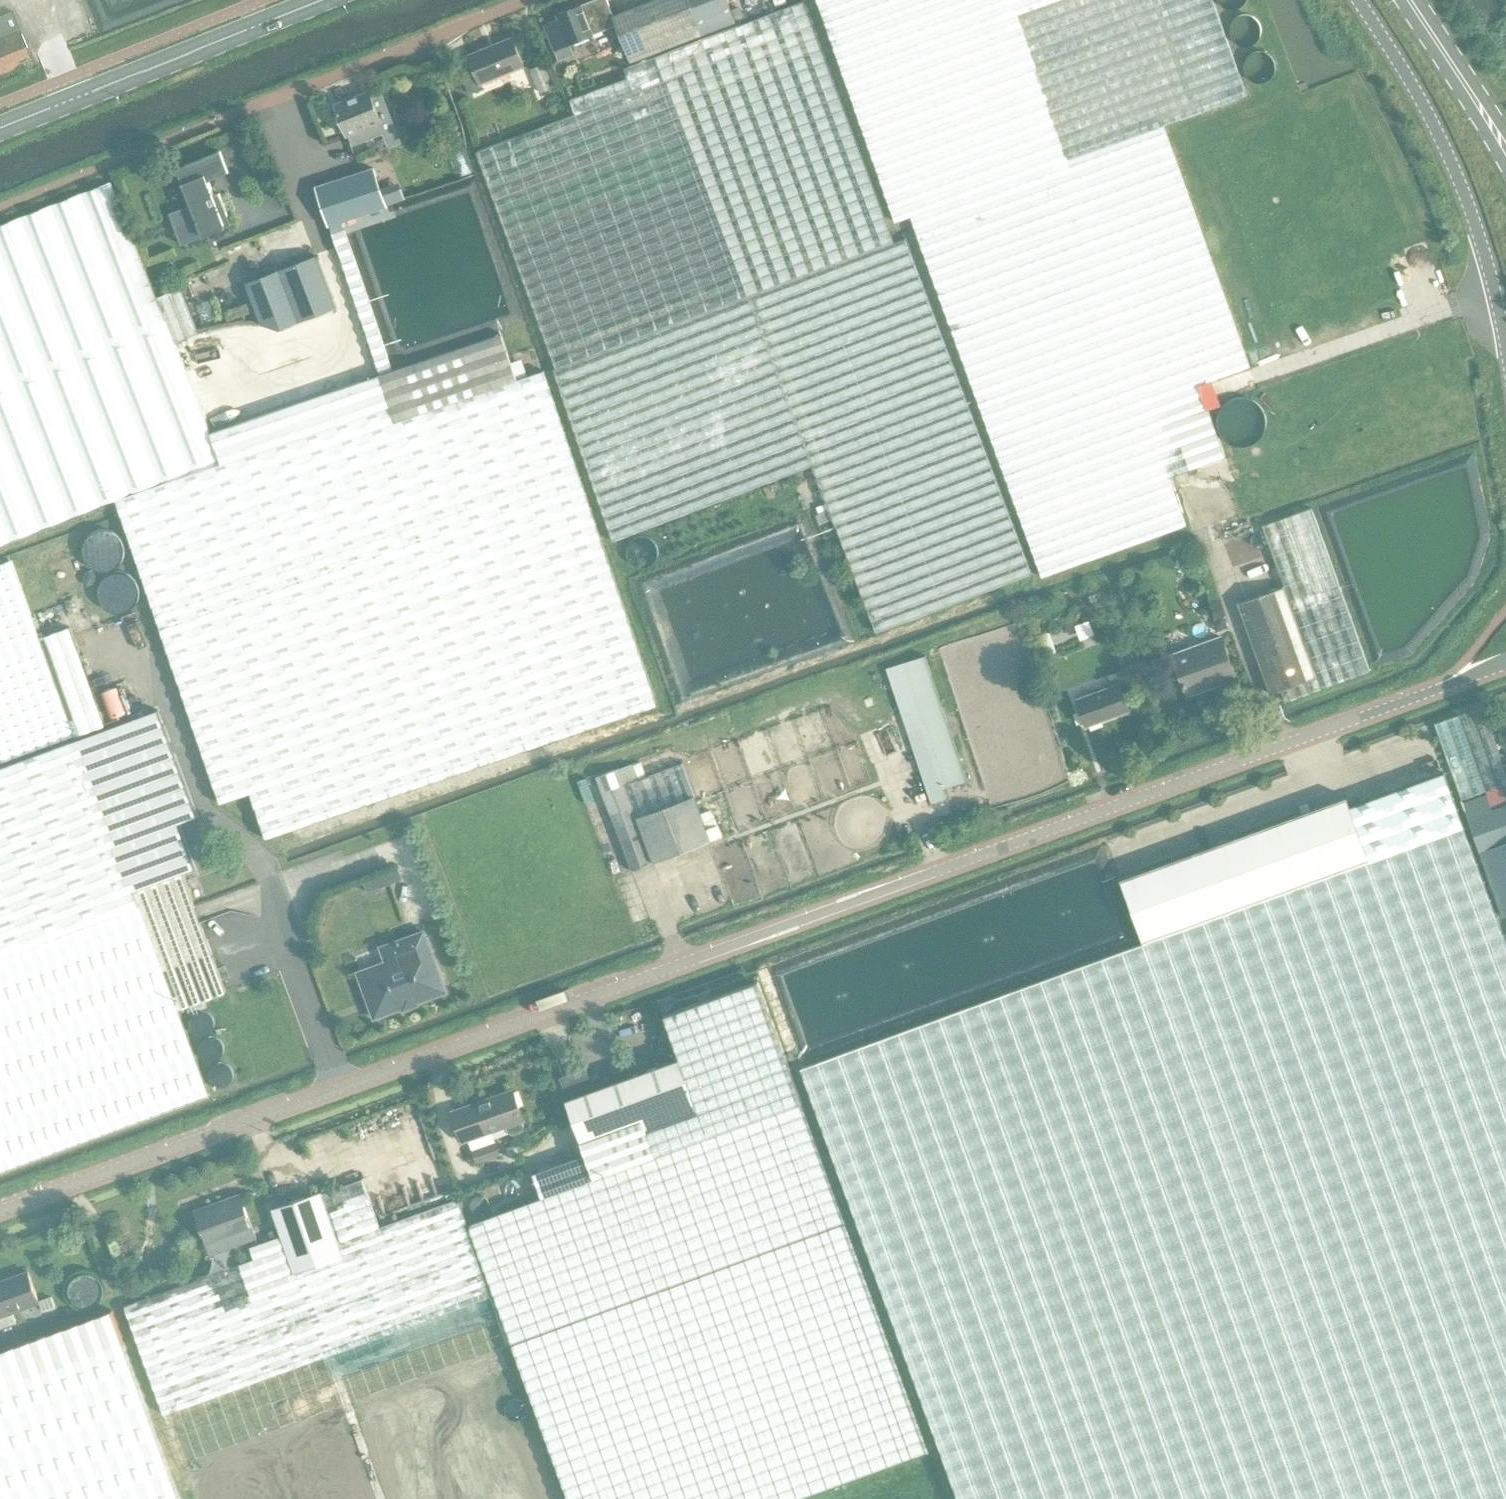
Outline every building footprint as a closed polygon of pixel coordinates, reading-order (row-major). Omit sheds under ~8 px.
[(478,151),(504,224),(519,268),(556,367),(554,368),(614,541),(719,501),(750,489),(814,465),(845,548),(877,632),(877,633),(952,604),(1034,574),(997,478),(948,346),(907,238),(895,242),(894,237),(873,186),(804,1),(738,26),(737,23),(728,0),(652,0),(614,15),(618,24),(616,25),(631,63),(632,65),(625,68),(628,77),(571,99),(576,113),(478,151)] [(544,24),(559,61),(575,54),(571,43),(616,25),(618,24),(614,15),(608,0),(594,0),(558,14),(559,18),(544,24)] [(896,222),(911,217),(1042,577),(1185,525),(1169,477),(1193,469),(1185,444),(1217,433),(1200,385),(1250,367),(1163,126),(1246,96),(1212,0),(818,0),(896,222)] [(0,19),(0,74),(33,61),(14,13),(0,19)] [(513,38),(470,55),(475,68),(462,73),(470,94),(484,88),(481,83),(524,65),(513,38)] [(530,68),(540,93),(554,87),(545,63),(530,68)] [(370,90),(336,104),(348,135),(351,134),(354,143),(385,131),(396,127),(381,86),(370,90)] [(191,204),(169,212),(178,235),(223,217),(228,215),(220,193),(214,195),(208,180),(214,178),(213,177),(228,171),(220,151),(205,157),(184,165),(190,180),(183,183),(191,204)] [(199,332),(182,287),(157,296),(112,181),(0,225),(0,545),(117,498),(178,681),(221,805),(251,795),(267,841),(658,705),(544,371),(541,372),(518,380),(502,333),(393,371),(341,221),(387,206),(374,168),(317,187),(381,375),(377,376),(210,433),(175,342),(199,332)] [(317,255),(246,282),(262,324),(281,329),(337,307),(317,255)] [(1263,525),(1279,571),(1285,586),(1273,590),(1238,603),(1270,693),(1281,689),(1285,700),(1322,688),(1370,670),(1313,507),(1263,525)] [(1194,556),(1177,554),(1175,567),(1179,568),(1179,572),(1192,573),(1194,556)] [(75,736),(74,735),(106,724),(70,627),(39,638),(11,560),(0,564),(0,763),(75,736)] [(1188,695),(1207,688),(1206,684),(1235,673),(1222,637),(1173,655),(1188,695)] [(932,803),(948,797),(945,788),(967,780),(925,655),(887,668),(932,803)] [(1077,699),(1087,725),(1129,710),(1119,684),(1131,679),(1127,669),(1109,675),(1113,686),(1077,699)] [(1484,706),(1435,723),(1503,916),(1505,915),(1505,804),(1505,805),(1498,785),(1505,783),(1505,768),(1484,706)] [(158,709),(0,767),(0,1170),(208,1094),(177,1010),(225,992),(182,873),(195,868),(179,823),(198,816),(158,709)] [(621,768),(597,777),(632,870),(722,837),(717,825),(707,829),(695,797),(696,796),(684,763),(640,780),(634,764),(621,768)] [(1347,796),(1248,832),(1121,878),(1144,942),(1464,825),(1444,772),(1350,806),(1347,796)] [(1464,825),(1144,942),(802,1066),(960,1498),(1505,1498),(1505,942),(1464,825)] [(397,868),(385,873),(389,884),(402,879),(397,868)] [(423,932),(380,947),(381,948),(389,945),(394,959),(357,972),(374,1018),(402,1007),(403,1009),(417,1004),(416,1002),(445,992),(423,932)] [(665,1015),(680,1057),(604,1085),(600,1075),(591,1078),(586,1067),(560,1076),(568,1098),(566,1098),(586,1153),(533,1172),(542,1196),(472,1222),(470,1227),(570,1498),(797,1498),(929,1451),(758,981),(665,1015)] [(514,1134),(522,1131),(525,1125),(522,1120),(524,1119),(513,1089),(453,1111),(464,1141),(506,1126),(508,1131),(514,1134)] [(496,1142),(472,1150),(476,1162),(500,1154),(496,1142)] [(510,1157),(520,1153),(519,1148),(514,1146),(507,1149),(510,1157)] [(255,1258),(125,1305),(165,1416),(492,1297),(457,1200),(378,1227),(362,1179),(322,1193),(321,1192),(320,1191),(271,1207),(281,1235),(250,1246),(255,1258)] [(210,1209),(197,1214),(211,1253),(256,1237),(240,1194),(209,1205),(210,1209)] [(16,1322),(13,1311),(39,1302),(28,1270),(0,1281),(0,1327),(0,1328),(16,1322)] [(55,1306),(51,1296),(39,1300),(43,1310),(55,1306)] [(123,1342),(124,1342),(112,1310),(0,1351),(0,1388),(123,1342)] [(123,1342),(0,1388),(0,1498),(181,1498),(123,1342)]
